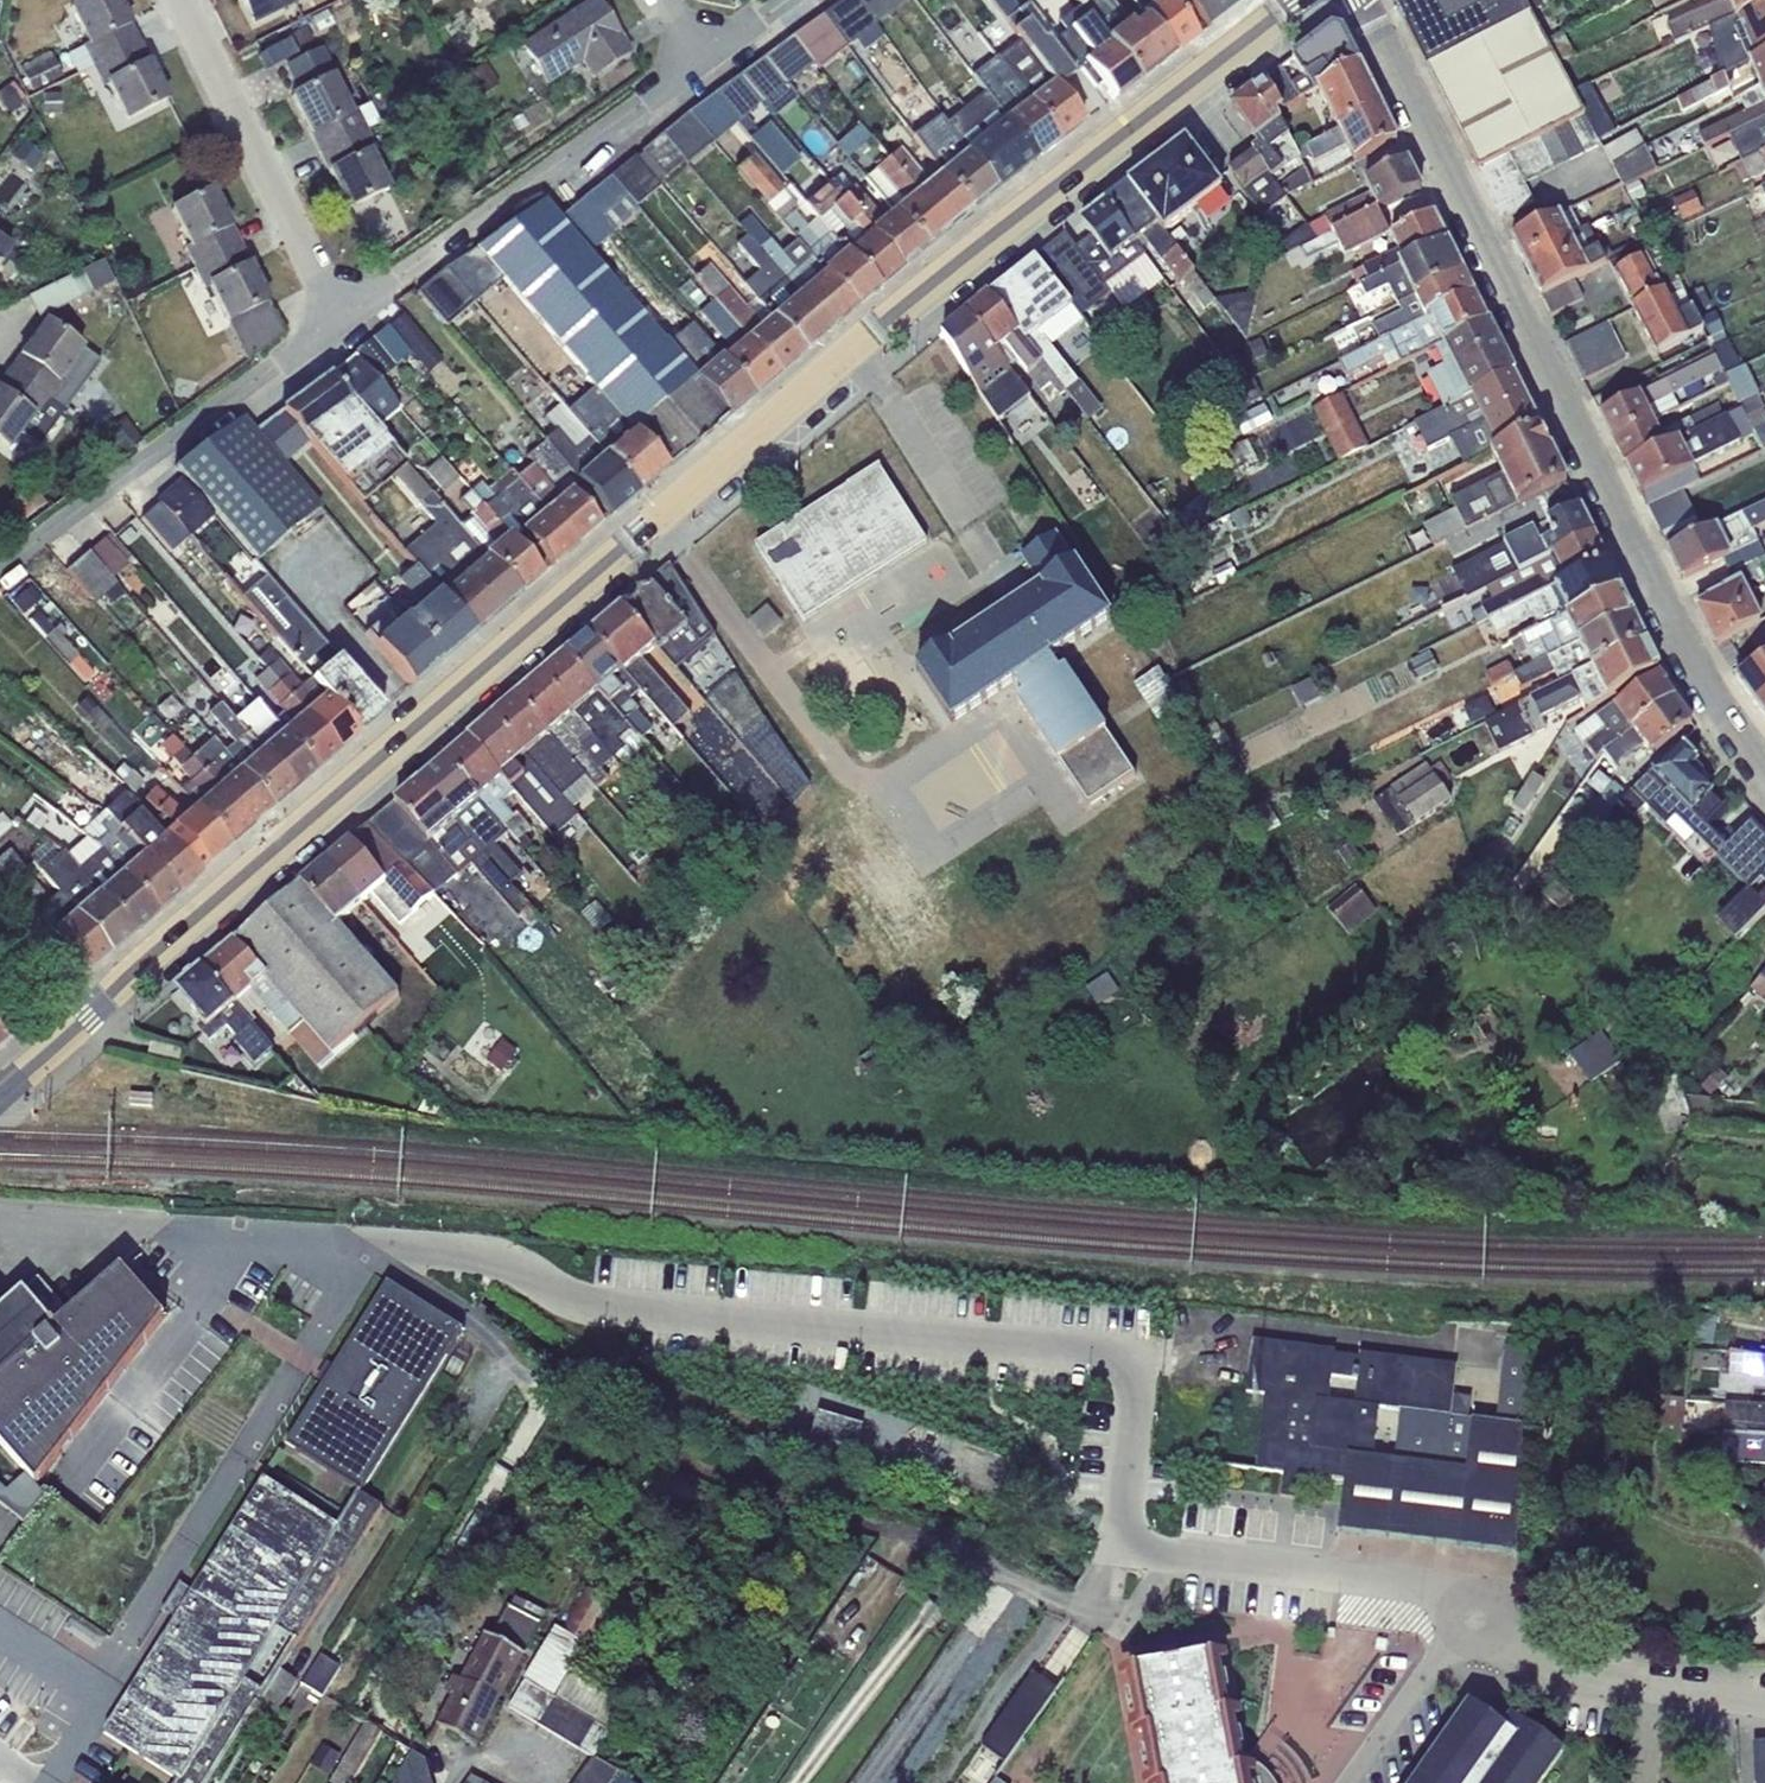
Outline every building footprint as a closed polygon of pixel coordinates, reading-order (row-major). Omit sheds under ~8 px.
[(70,8),(88,44),(67,55),(76,74),(92,66),(138,43),(117,0),(86,0),(70,8)] [(254,22),(298,0),(243,0),(254,22)] [(522,45),(547,83),(581,60),(592,76),(630,51),(596,0),(591,0),(522,45)] [(821,14),(846,47),(854,40),(862,51),(882,36),(875,25),(874,23),(858,0),(841,0),(821,14)] [(874,23),(906,0),(858,0),(874,23)] [(1020,40),(1056,86),(1079,68),(1055,37),(1030,3),(1020,10),(1012,0),(989,0),(1020,40)] [(1113,99),(1137,81),(1075,0),(1051,19),(1060,32),(1055,37),(1079,68),(1095,87),(1100,83),(1113,99)] [(1170,55),(1135,10),(1124,18),(1110,0),(1075,0),(1137,81),(1170,55)] [(1183,0),(1128,0),(1135,10),(1170,55),(1205,29),(1183,0)] [(1241,2),(1240,0),(1183,0),(1205,29),(1241,2)] [(1478,169),(1509,154),(1523,147),(1541,139),(1554,132),(1571,124),(1586,117),(1557,63),(1546,42),(1530,13),(1523,0),(1393,0),(1478,169)] [(1530,13),(1542,7),(1538,0),(1523,0),(1530,13)] [(1603,13),(1619,4),(1617,0),(1597,0),(1603,13)] [(1666,26),(1673,41),(1713,27),(1764,4),(1764,0),(1726,0),(1666,26)] [(1713,27),(1721,76),(1753,59),(1764,54),(1764,4),(1713,27)] [(821,14),(791,35),(813,63),(818,69),(846,47),(821,14)] [(1333,27),(1333,28),(1265,80),(1286,107),(1304,96),(1316,89),(1359,63),(1342,30),(1342,29),(1333,27)] [(1546,42),(1557,63),(1574,55),(1564,34),(1546,42)] [(791,35),(762,57),(786,84),(813,63),(791,35)] [(289,38),(263,51),(264,53),(258,55),(264,67),(268,64),(270,67),(297,54),(289,38)] [(996,58),(1059,140),(1083,122),(1056,86),(1020,40),(996,58)] [(166,99),(138,43),(92,66),(102,87),(106,85),(124,120),(166,99)] [(322,49),(288,66),(301,92),(291,97),(319,152),(367,130),(380,122),(370,103),(352,111),(322,49)] [(50,53),(20,68),(31,92),(62,77),(50,53)] [(1753,59),(1721,76),(1676,100),(1683,112),(1727,90),(1733,102),(1740,99),(1764,86),(1764,54),(1753,59)] [(762,57),(739,74),(761,103),(773,117),(796,97),(786,84),(762,57)] [(985,92),(1035,158),(1059,140),(996,58),(972,75),(985,92)] [(485,63),(467,75),(481,96),(499,85),(485,63)] [(1381,108),(1359,63),(1316,89),(1336,131),(1381,108)] [(711,95),(736,124),(743,118),(761,103),(739,74),(728,83),(727,83),(711,95)] [(1285,107),(1286,107),(1265,80),(1232,106),(1261,146),(1252,152),(1276,185),(1285,179),(1281,173),(1300,159),(1297,152),(1276,113),(1285,107)] [(0,92),(0,104),(7,113),(21,101),(8,85),(0,92)] [(1740,99),(1746,112),(1698,134),(1704,147),(1728,135),(1764,117),(1764,86),(1740,99)] [(965,108),(1015,175),(1035,158),(985,92),(965,108)] [(60,94),(43,94),(43,115),(61,115),(60,94)] [(711,95),(687,112),(712,143),(736,124),(711,95)] [(1308,105),(1304,96),(1286,107),(1285,107),(1290,116),(1308,105)] [(946,124),(994,192),(1015,175),(965,108),(946,124)] [(1397,140),(1381,108),(1336,131),(1297,152),(1300,159),(1301,161),(1311,156),(1315,164),(1345,147),(1352,162),(1397,140)] [(687,112),(660,134),(684,162),(687,165),(712,143),(687,112)] [(940,171),(970,211),(994,192),(946,124),(939,115),(926,126),(934,136),(921,146),(940,171)] [(1600,145),(1586,117),(1571,124),(1585,153),(1600,145)] [(1728,135),(1741,163),(1764,151),(1764,117),(1728,135)] [(743,118),(736,124),(780,176),(800,159),(769,122),(756,133),(743,118)] [(858,124),(835,144),(848,157),(870,137),(858,124)] [(1585,153),(1571,124),(1554,132),(1569,161),(1585,153)] [(367,130),(319,152),(347,208),(387,188),(370,153),(377,150),(367,130)] [(1604,148),(1611,166),(1644,147),(1636,131),(1604,148)] [(1569,161),(1554,132),(1541,139),(1555,168),(1569,161)] [(641,153),(636,157),(657,182),(661,178),(663,181),(684,162),(660,134),(640,152),(641,153)] [(1555,168),(1541,139),(1523,147),(1538,177),(1555,168)] [(1186,142),(1129,185),(1166,235),(1197,211),(1208,223),(1231,205),(1220,192),(1223,190),(1215,181),(1216,173),(1211,167),(1204,166),(1186,142)] [(1525,184),(1538,177),(1523,147),(1509,154),(1517,169),(1525,184)] [(1644,147),(1611,166),(1622,187),(1656,170),(1644,147)] [(888,157),(947,230),(970,211),(940,171),(924,185),(919,179),(922,176),(899,149),(888,157)] [(1741,163),(1735,165),(1743,183),(1764,174),(1764,151),(1741,163)] [(1276,185),(1252,152),(1228,170),(1262,216),(1284,196),(1276,185)] [(1509,154),(1478,169),(1487,186),(1517,169),(1509,154)] [(635,156),(609,176),(635,207),(660,185),(657,182),(636,157),(635,156)] [(794,242),(853,308),(876,289),(815,218),(806,226),(793,211),(796,208),(752,156),(735,171),(794,242)] [(894,210),(924,249),(947,230),(888,157),(865,177),(894,210)] [(1378,209),(1421,188),(1407,161),(1407,162),(1406,161),(1363,183),(1369,195),(1325,216),(1333,231),(1378,209)] [(1305,168),(1280,186),(1287,195),(1312,183),(1305,168)] [(1517,169),(1487,186),(1494,202),(1526,186),(1525,184),(1517,169)] [(830,183),(901,267),(924,249),(894,210),(879,222),(875,218),(878,216),(852,186),(851,187),(840,174),(830,183)] [(609,176),(583,197),(613,232),(637,210),(635,207),(609,176)] [(815,218),(876,289),(901,267),(830,183),(804,204),(815,218)] [(1105,203),(1141,251),(1149,245),(1179,284),(1182,282),(1204,310),(1216,302),(1166,235),(1129,185),(1128,185),(1105,203)] [(353,207),(374,247),(414,227),(393,186),(353,207)] [(1526,186),(1494,202),(1503,219),(1534,204),(1526,186)] [(211,189),(170,210),(186,245),(181,248),(192,269),(239,245),(211,189)] [(1693,191),(1672,200),(1682,222),(1702,213),(1693,191)] [(583,197),(558,218),(588,254),(613,232),(583,197)] [(542,200),(474,249),(593,389),(662,472),(727,416),(693,376),(588,254),(558,218),(542,200)] [(1072,306),(1081,318),(1110,296),(1124,312),(1164,282),(1141,251),(1105,203),(1081,222),(1092,236),(1076,248),(1065,234),(1035,258),(1072,306)] [(1391,236),(1378,209),(1333,231),(1316,239),(1299,248),(1307,262),(1339,246),(1345,259),(1389,237),(1391,236)] [(1570,209),(1512,238),(1523,261),(1582,232),(1570,209)] [(1391,236),(1389,237),(1396,250),(1351,273),(1360,287),(1447,241),(1434,215),(1391,236)] [(746,235),(827,331),(853,308),(794,242),(781,253),(749,216),(738,225),(746,235)] [(1751,225),(1759,242),(1764,239),(1764,219),(1751,225)] [(1316,239),(1306,226),(1282,244),(1289,253),(1299,248),(1316,239)] [(1582,232),(1523,261),(1541,296),(1574,280),(1606,264),(1589,228),(1582,232)] [(754,297),(801,353),(827,331),(746,235),(735,244),(758,272),(743,284),(754,297)] [(11,246),(0,237),(0,262),(11,246)] [(1614,272),(1660,248),(1656,240),(1609,263),(1614,272)] [(1464,273),(1447,241),(1360,287),(1366,298),(1388,287),(1397,305),(1464,273)] [(267,301),(239,245),(192,269),(203,289),(209,287),(227,322),(267,301)] [(1660,248),(1614,272),(1633,308),(1678,283),(1660,248)] [(1035,258),(989,295),(1065,393),(1088,421),(1102,410),(1053,347),(1044,337),(1042,339),(1037,333),(1072,306),(1035,258)] [(114,282),(103,260),(27,297),(38,319),(114,282)] [(714,300),(777,373),(801,353),(754,297),(744,306),(709,264),(694,276),(714,300)] [(444,268),(416,292),(446,326),(474,302),(444,268)] [(1474,295),(1464,273),(1397,305),(1401,313),(1372,326),(1380,342),(1474,295)] [(1574,280),(1541,296),(1551,316),(1584,299),(1574,280)] [(1678,283),(1633,308),(1657,355),(1703,331),(1678,283)] [(1256,294),(1217,300),(1247,343),(1256,294)] [(989,295),(966,314),(1009,370),(1017,363),(1040,392),(1049,384),(1060,397),(1065,393),(989,295)] [(1434,348),(1487,321),(1474,295),(1380,342),(1338,362),(1346,377),(1382,358),(1388,371),(1434,348)] [(721,358),(753,394),(777,373),(714,300),(700,312),(731,349),(721,358)] [(284,334),(267,301),(227,322),(229,326),(241,320),(257,352),(247,360),(246,360),(247,361),(284,334)] [(1081,318),(1072,306),(1037,333),(1042,339),(1044,337),(1053,347),(1085,322),(1081,318)] [(1710,337),(1707,338),(1711,346),(1728,338),(1717,312),(1703,318),(1710,337)] [(966,314),(941,335),(999,423),(1030,397),(1009,370),(966,314)] [(391,327),(430,371),(442,360),(404,316),(391,327)] [(241,320),(229,326),(247,360),(257,352),(241,320)] [(45,321),(8,371),(61,411),(98,361),(45,321)] [(1513,374),(1487,321),(1434,348),(1443,367),(1426,375),(1443,409),(1513,374)] [(1607,322),(1565,345),(1583,381),(1627,358),(1607,322)] [(353,355),(377,383),(396,367),(372,337),(352,353),(353,355)] [(1716,356),(1724,372),(1740,364),(1730,345),(1715,353),(1716,356)] [(353,355),(330,374),(377,430),(400,409),(377,383),(353,355)] [(693,376),(727,416),(753,394),(721,358),(718,355),(693,376)] [(1716,356),(1600,415),(1613,441),(1653,422),(1679,408),(1673,395),(1717,374),(1718,377),(1712,380),(1717,390),(1729,384),(1725,375),(1724,372),(1716,356)] [(1745,366),(1725,375),(1729,384),(1739,402),(1758,396),(1745,366)] [(8,371),(0,382),(0,444),(9,450),(20,435),(36,446),(61,411),(8,371)] [(330,374),(281,410),(308,442),(361,503),(406,464),(377,430),(330,374)] [(1540,428),(1513,374),(1443,409),(1415,424),(1428,451),(1450,439),(1463,465),(1490,452),(1540,428)] [(637,493),(662,472),(593,389),(568,410),(637,493)] [(1343,394),(1312,409),(1338,463),(1368,447),(1343,394)] [(1739,402),(1742,410),(1753,431),(1764,426),(1764,412),(1758,396),(1739,402)] [(609,517),(637,493),(568,410),(561,402),(543,418),(555,431),(544,440),(568,469),(609,517)] [(1266,404),(1235,420),(1244,438),(1275,423),(1266,404)] [(1653,422),(1613,441),(1626,467),(1725,418),(1718,405),(1659,435),(1653,422)] [(281,410),(254,431),(283,464),(308,442),(281,410)] [(1725,418),(1626,467),(1646,508),(1678,492),(1700,481),(1697,475),(1743,452),(1738,444),(1755,435),(1753,431),(1742,410),(1725,418)] [(126,417),(103,432),(123,456),(143,441),(126,417)] [(242,417),(174,467),(181,477),(214,516),(256,564),(320,507),(283,464),(254,431),(242,417)] [(1753,431),(1755,435),(1762,450),(1764,449),(1764,427),(1764,426),(1753,431)] [(1566,481),(1540,428),(1490,452),(1501,476),(1451,501),(1456,509),(1423,525),(1434,549),(1446,543),(1566,482),(1566,481)] [(549,485),(568,469),(544,440),(526,456),(533,464),(517,478),(575,546),(600,525),(569,489),(559,497),(549,485)] [(1248,441),(1229,450),(1241,475),(1260,467),(1248,441)] [(440,457),(424,471),(443,492),(459,479),(440,457)] [(755,545),(804,621),(928,542),(879,465),(844,488),(844,489),(755,545)] [(509,469),(485,490),(551,567),(575,546),(517,478),(509,469)] [(214,516),(181,477),(156,499),(190,538),(214,516)] [(1579,508),(1566,482),(1446,543),(1454,558),(1516,527),(1521,536),(1579,508)] [(541,575),(551,567),(485,490),(479,483),(469,491),(541,575)] [(34,487),(8,507),(20,524),(46,505),(34,487)] [(518,595),(541,575),(469,491),(458,501),(470,515),(458,525),(518,595)] [(518,595),(458,525),(431,492),(418,504),(435,524),(403,552),(414,565),(473,634),(518,595)] [(1678,492),(1646,508),(1657,529),(1689,513),(1678,492)] [(1764,556),(1764,550),(1763,551),(1752,529),(1764,523),(1764,503),(1667,550),(1682,580),(1722,560),(1729,574),(1735,571),(1764,556)] [(1580,507),(1579,508),(1521,536),(1454,571),(1467,597),(1488,587),(1592,533),(1580,507)] [(1607,561),(1592,533),(1488,587),(1495,599),(1480,606),(1481,608),(1470,614),(1475,624),(1487,618),(1607,561)] [(88,553),(111,579),(128,564),(125,561),(129,557),(108,534),(88,552),(88,553)] [(953,725),(1013,685),(1022,697),(1016,701),(1058,764),(1059,763),(1088,806),(1133,776),(1066,670),(1059,673),(1050,660),(1112,619),(1056,534),(1020,557),(1039,587),(916,672),(953,725)] [(88,553),(67,570),(95,603),(116,584),(111,579),(88,553)] [(1729,640),(1762,620),(1752,601),(1753,599),(1746,587),(1745,587),(1744,585),(1755,579),(1756,583),(1764,579),(1764,556),(1735,571),(1739,580),(1722,589),(1723,592),(1709,599),(1710,601),(1696,608),(1716,647),(1729,640)] [(1619,588),(1607,561),(1487,618),(1496,636),(1532,618),(1537,628),(1619,588)] [(442,660),(473,634),(414,565),(397,580),(419,605),(405,617),(442,660)] [(624,605),(622,607),(657,647),(675,668),(714,635),(670,565),(640,591),(637,600),(629,607),(627,605),(626,605),(625,605),(624,605)] [(311,678),(358,733),(383,711),(266,576),(242,598),(311,678)] [(31,586),(12,602),(23,614),(42,598),(31,586)] [(1632,615),(1619,588),(1537,628),(1510,641),(1518,657),(1528,653),(1533,662),(1632,615)] [(622,607),(590,635),(640,692),(673,730),(690,715),(642,660),(657,647),(622,607)] [(37,611),(29,618),(84,683),(99,668),(84,651),(78,656),(61,637),(67,632),(59,624),(53,630),(37,611)] [(412,686),(442,660),(405,617),(396,626),(386,614),(365,632),(412,686)] [(1645,641),(1632,615),(1533,662),(1535,667),(1515,677),(1521,690),(1553,674),(1559,685),(1571,678),(1645,641)] [(590,635),(566,654),(641,740),(654,729),(630,701),(640,692),(590,635)] [(1716,647),(1736,678),(1748,669),(1729,640),(1716,647)] [(1659,668),(1645,641),(1571,678),(1583,700),(1588,710),(1659,668)] [(265,668),(337,751),(358,733),(311,678),(301,686),(269,650),(258,660),(265,668)] [(1429,653),(1410,662),(1419,681),(1438,671),(1429,653)] [(566,654),(541,676),(613,759),(621,768),(645,746),(641,740),(566,654)] [(1736,678),(1764,718),(1764,659),(1748,669),(1736,678)] [(1508,663),(1484,675),(1491,688),(1515,677),(1508,663)] [(272,721),(315,770),(337,751),(265,668),(253,679),(266,693),(265,694),(282,713),(272,721)] [(1170,688),(1158,669),(1134,685),(1158,721),(1181,706),(1170,688)] [(736,673),(707,699),(791,801),(810,785),(736,673)] [(1665,685),(1658,674),(1597,720),(1604,729),(1584,745),(1596,761),(1604,750),(1673,699),(1664,686),(1665,685)] [(541,676),(517,698),(597,790),(610,779),(601,769),(613,759),(541,676)] [(1583,700),(1571,678),(1559,685),(1485,723),(1499,752),(1547,729),(1542,720),(1583,700)] [(1170,688),(1181,706),(1196,697),(1185,679),(1170,688)] [(1310,679),(1293,688),(1302,706),(1320,697),(1310,679)] [(88,696),(78,705),(102,732),(112,723),(88,696)] [(517,698),(493,718),(573,811),(597,790),(517,698)] [(1486,698),(1463,709),(1472,726),(1495,714),(1486,698)] [(1691,724),(1673,699),(1604,750),(1615,767),(1644,746),(1650,755),(1691,724)] [(233,720),(292,788),(315,770),(272,721),(255,701),(233,720)] [(224,752),(272,807),(292,788),(233,720),(219,703),(207,714),(233,743),(224,752)] [(1584,745),(1604,729),(1597,720),(1595,716),(1574,732),(1584,745)] [(493,718),(469,739),(515,792),(555,838),(579,818),(573,811),(493,718)] [(189,759),(249,826),(272,807),(224,752),(212,738),(189,759)] [(469,739),(444,760),(493,816),(524,851),(533,844),(525,835),(532,829),(519,813),(514,817),(502,803),(515,792),(469,739)] [(1616,808),(1631,822),(1645,808),(1708,871),(1718,860),(1748,890),(1716,924),(1735,942),(1764,911),(1764,836),(1751,823),(1727,847),(1709,829),(1729,809),(1723,803),(1720,805),(1710,795),(1712,792),(1690,770),(1698,761),(1696,759),(1696,754),(1689,747),(1684,748),(1680,743),(1629,795),(1616,808)] [(194,806),(228,845),(249,826),(189,759),(181,750),(171,759),(189,780),(179,789),(194,806)] [(444,760),(420,781),(510,886),(522,876),(479,828),(493,816),(444,760)] [(123,763),(114,773),(123,781),(122,782),(134,793),(144,782),(123,763)] [(1427,764),(1373,801),(1398,836),(1415,825),(1416,826),(1452,802),(1442,786),(1450,781),(1440,765),(1431,771),(1427,764)] [(1533,775),(1512,808),(1524,816),(1545,783),(1533,775)] [(661,779),(645,794),(675,827),(690,812),(675,795),(676,794),(661,779)] [(420,781),(396,802),(459,877),(472,865),(519,919),(520,918),(529,928),(539,920),(510,886),(420,781)] [(1615,781),(1571,825),(1585,839),(1616,808),(1629,795),(1615,781)] [(154,787),(143,800),(158,814),(174,829),(206,865),(228,845),(194,806),(184,814),(154,787)] [(105,809),(178,894),(200,874),(161,829),(150,819),(122,793),(105,809)] [(396,802),(367,827),(432,896),(434,895),(459,877),(396,802)] [(85,837),(155,913),(178,894),(105,809),(87,825),(80,832),(85,837)] [(158,814),(150,819),(161,829),(200,874),(206,865),(174,829),(158,814)] [(367,827),(326,862),(362,904),(372,895),(400,926),(432,896),(367,827)] [(65,855),(132,933),(155,913),(85,837),(65,855)] [(0,854),(0,873),(8,882),(25,870),(6,849),(0,854)] [(39,870),(58,893),(110,953),(132,933),(65,855),(61,851),(39,870)] [(326,862),(301,884),(337,926),(362,904),(326,862)] [(1549,877),(1507,917),(1533,943),(1573,901),(1549,877)] [(301,884),(235,942),(305,1024),(335,1060),(360,1040),(355,1034),(399,997),(337,926),(301,884)] [(1356,885),(1327,909),(1349,937),(1378,912),(1356,885)] [(58,893),(35,913),(86,973),(110,953),(58,893)] [(595,903),(582,915),(599,933),(612,921),(595,903)] [(305,1024),(235,942),(202,969),(247,1021),(264,1007),(321,1072),(335,1060),(305,1024)] [(202,969),(178,990),(192,1007),(192,1013),(201,1023),(197,1026),(211,1043),(228,1028),(237,1039),(233,1042),(255,1068),(274,1052),(247,1021),(202,969)] [(1107,973),(1086,987),(1098,1005),(1119,991),(1107,973)] [(1749,990),(1764,999),(1764,973),(1749,990)] [(1620,1062),(1598,1034),(1568,1054),(1591,1083),(1620,1062)] [(1687,1063),(1676,1076),(1693,1091),(1704,1079),(1687,1063)] [(1719,1069),(1701,1088),(1709,1098),(1718,1089),(1728,1078),(1719,1069)] [(1730,1076),(1728,1078),(1718,1089),(1729,1100),(1741,1087),(1730,1076)] [(153,1095),(130,1094),(129,1105),(152,1107),(153,1095)] [(1711,1126),(1714,1099),(1684,1097),(1693,1123),(1711,1126)] [(54,1327),(0,1373),(0,1443),(36,1484),(164,1317),(121,1268),(69,1314),(54,1327)] [(38,1278),(23,1291),(54,1327),(69,1314),(38,1278)] [(387,1283),(285,1445),(361,1492),(463,1331),(387,1283)] [(54,1327),(23,1291),(2,1309),(0,1307),(0,1373),(54,1327)] [(1718,1318),(1697,1315),(1692,1344),(1714,1347),(1718,1318)] [(1264,1394),(1255,1469),(1284,1473),(1299,1475),(1345,1481),(1339,1531),(1511,1552),(1516,1553),(1531,1428),(1517,1426),(1526,1350),(1504,1348),(1496,1423),(1450,1416),(1457,1364),(1359,1352),(1359,1357),(1334,1354),(1335,1349),(1252,1339),(1246,1392),(1264,1394)] [(1729,1352),(1728,1377),(1764,1378),(1764,1359),(1729,1352)] [(1685,1397),(1662,1397),(1658,1441),(1681,1443),(1685,1402),(1685,1397)] [(1709,1403),(1685,1402),(1684,1432),(1707,1432),(1709,1403)] [(1725,1404),(1722,1436),(1764,1437),(1764,1406),(1725,1404)] [(861,1425),(820,1412),(808,1453),(849,1466),(861,1425)] [(1299,1475),(1284,1473),(1280,1498),(1296,1500),(1299,1475)] [(0,1499),(0,1503),(24,1523),(45,1497),(26,1474),(8,1491),(0,1499)] [(264,1478),(189,1596),(177,1588),(162,1611),(170,1616),(175,1619),(103,1732),(177,1779),(174,1782),(207,1782),(265,1692),(245,1679),(277,1629),(297,1642),(383,1509),(358,1493),(337,1525),(264,1478)] [(8,1491),(0,1484),(0,1499),(8,1491)] [(622,1603),(591,1585),(565,1631),(558,1627),(525,1681),(541,1690),(555,1699),(569,1707),(582,1715),(596,1724),(610,1732),(626,1705),(571,1672),(584,1648),(594,1653),(622,1603)] [(439,1727),(475,1745),(498,1699),(520,1653),(524,1655),(545,1614),(516,1598),(511,1608),(508,1606),(492,1638),(484,1634),(460,1681),(453,1678),(445,1693),(455,1697),(439,1727)] [(72,1618),(64,1630),(95,1650),(103,1638),(72,1618)] [(321,1655),(302,1686),(321,1698),(340,1668),(321,1655)] [(1127,1671),(1136,1720),(1127,1723),(1129,1733),(1133,1732),(1134,1739),(1142,1737),(1150,1779),(1141,1781),(1141,1782),(1266,1782),(1265,1782),(1263,1779),(1260,1776),(1256,1773),(1253,1771),(1249,1769),(1245,1767),(1241,1766),(1231,1710),(1226,1711),(1216,1655),(1180,1662),(1179,1656),(1163,1658),(1164,1665),(1127,1671)] [(281,1672),(252,1716),(269,1727),(297,1682),(281,1672)] [(1032,1675),(982,1746),(1006,1763),(1056,1692),(1032,1675)] [(541,1690),(525,1681),(509,1707),(525,1716),(541,1690)] [(541,1690),(525,1716),(539,1725),(555,1699),(541,1690)] [(555,1699),(539,1725),(553,1733),(569,1707),(555,1699)] [(1562,1751),(1510,1714),(1503,1725),(1471,1703),(1414,1782),(1540,1782),(1562,1751)] [(9,1752),(22,1731),(24,1732),(27,1729),(13,1718),(15,1716),(0,1705),(0,1745),(9,1752)] [(569,1707),(553,1733),(566,1742),(582,1715),(569,1707)] [(582,1715),(566,1742),(580,1750),(596,1724),(582,1715)] [(596,1724),(580,1750),(593,1758),(594,1758),(610,1732),(596,1724)] [(361,1725),(328,1782),(353,1782),(380,1735),(361,1725)] [(322,1744),(310,1766),(328,1776),(340,1755),(322,1744)] [(1756,1746),(1758,1782),(1764,1782),(1764,1745),(1756,1746)] [(411,1751),(394,1782),(432,1782),(425,1760),(411,1751)] [(593,1758),(585,1769),(605,1782),(611,1782),(618,1774),(594,1758),(593,1758)] [(585,1769),(575,1782),(577,1782),(605,1782),(585,1769)] [(618,1774),(613,1782),(630,1782),(618,1774)]
